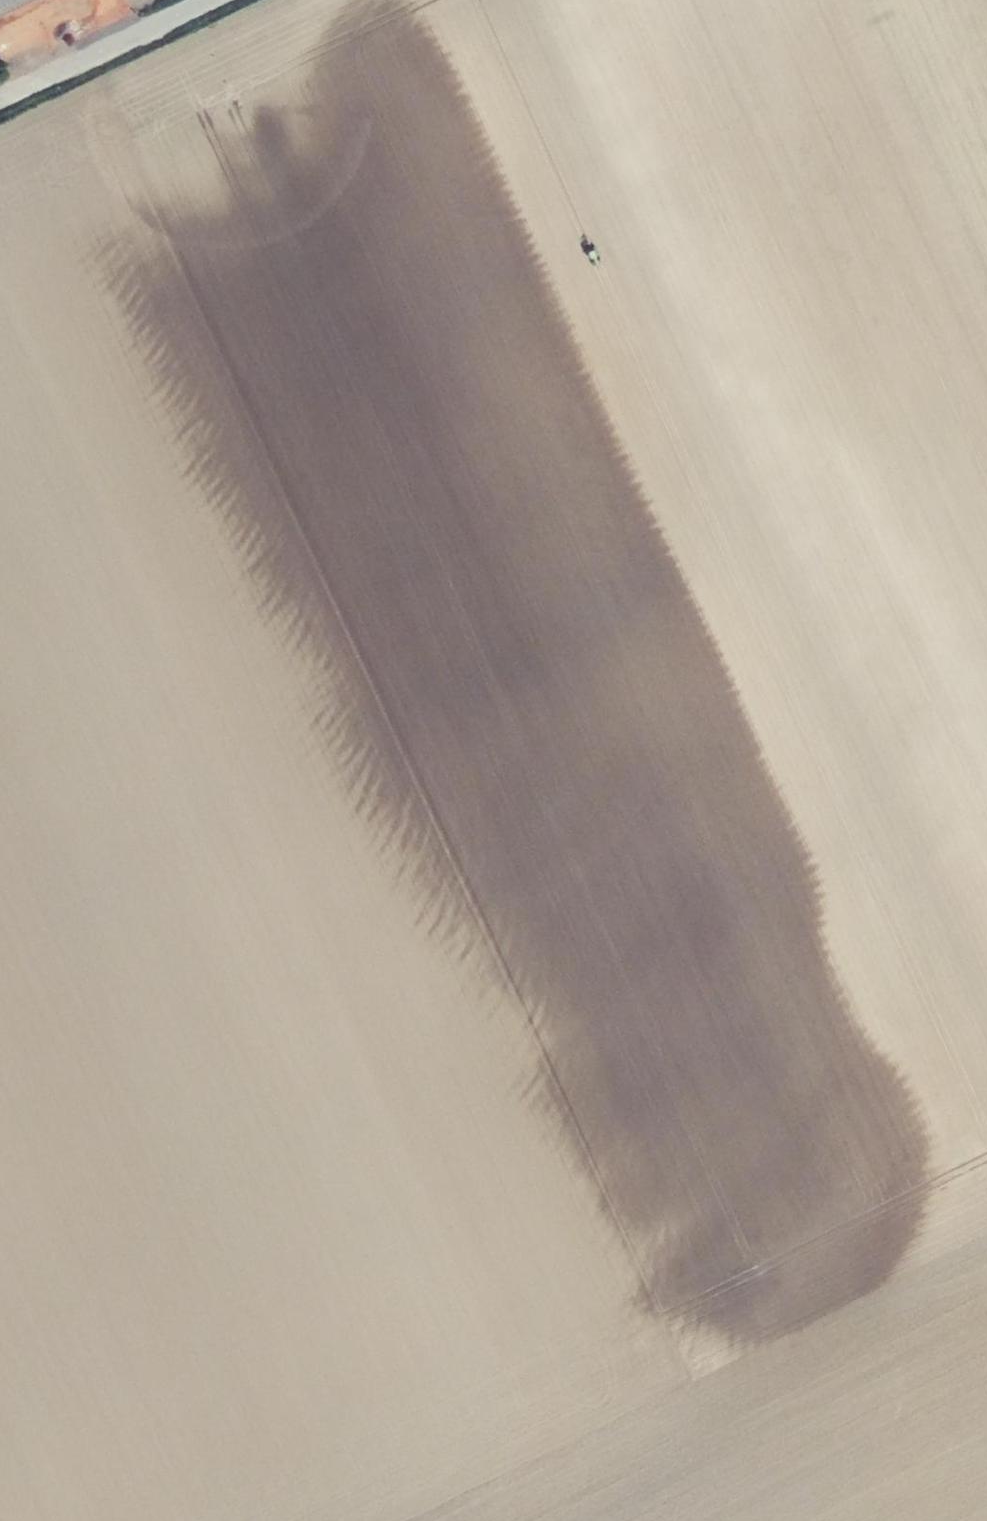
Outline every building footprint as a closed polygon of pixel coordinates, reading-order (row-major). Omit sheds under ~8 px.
[(30,0),(0,0),(0,14),(30,0)]
